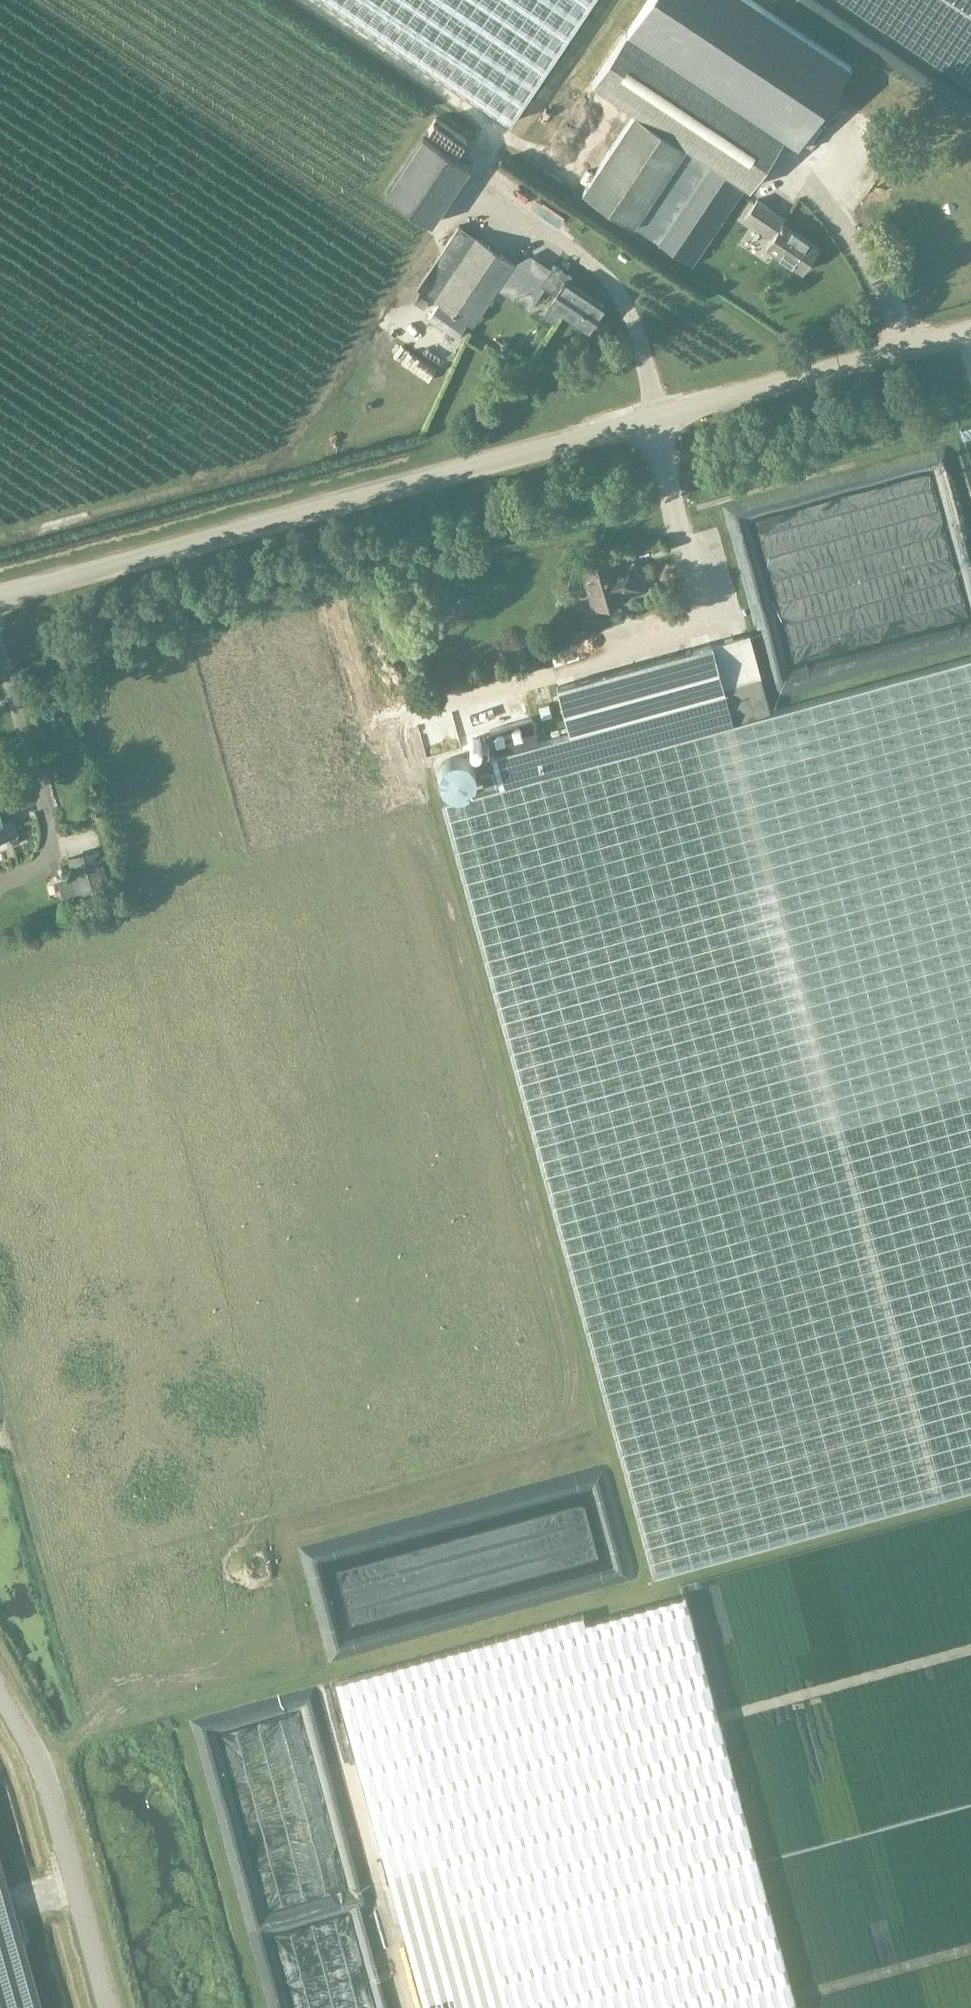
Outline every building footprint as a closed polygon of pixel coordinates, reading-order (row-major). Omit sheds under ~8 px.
[(512,124),(595,0),(327,0),(512,124)] [(849,67),(747,0),(647,0),(590,85),(634,114),(580,194),(631,227),(691,266),(744,186),(748,189),(781,139),(788,144),(789,142),(797,147),(806,134),(807,135),(802,143),(810,149),(816,141),(825,127),(815,120),(849,67)] [(434,224),(473,167),(428,136),(389,192),(434,224)] [(817,249),(780,224),(783,219),(755,200),(742,219),(761,232),(762,232),(770,238),(764,247),(801,273),(817,249)] [(472,325),(516,264),(461,225),(418,286),(472,325)] [(407,268),(415,279),(428,269),(420,259),(407,268)] [(588,331),(603,308),(567,283),(571,278),(553,266),(539,286),(554,296),(547,304),(588,331)] [(962,440),(970,435),(970,427),(967,420),(954,428),(962,440)] [(595,607),(627,598),(627,596),(644,591),(640,577),(636,579),(632,566),(615,571),(612,559),(579,568),(584,584),(588,583),(595,607)] [(442,802),(653,1575),(970,1488),(970,658),(770,713),(749,635),(557,687),(570,734),(492,755),(500,786),(442,802)] [(44,720),(54,717),(50,704),(41,706),(44,720)] [(552,716),(550,710),(548,705),(539,707),(542,719),(552,716)] [(463,757),(457,756),(451,758),(445,761),(441,766),(439,772),(440,779),(442,785),(447,789),(452,792),(459,793),(465,791),(471,788),(475,783),(476,777),(476,770),(474,764),(469,760),(463,757)] [(17,835),(12,818),(3,820),(0,811),(0,839),(17,835)] [(79,843),(77,817),(62,819),(65,845),(79,843)] [(684,1597),(586,1623),(583,1615),(384,1669),(461,1949),(411,1962),(424,2007),(797,2007),(684,1597)] [(384,1669),(335,1682),(411,1962),(461,1949),(384,1669)] [(0,1868),(0,2007),(39,2007),(0,1868)]
